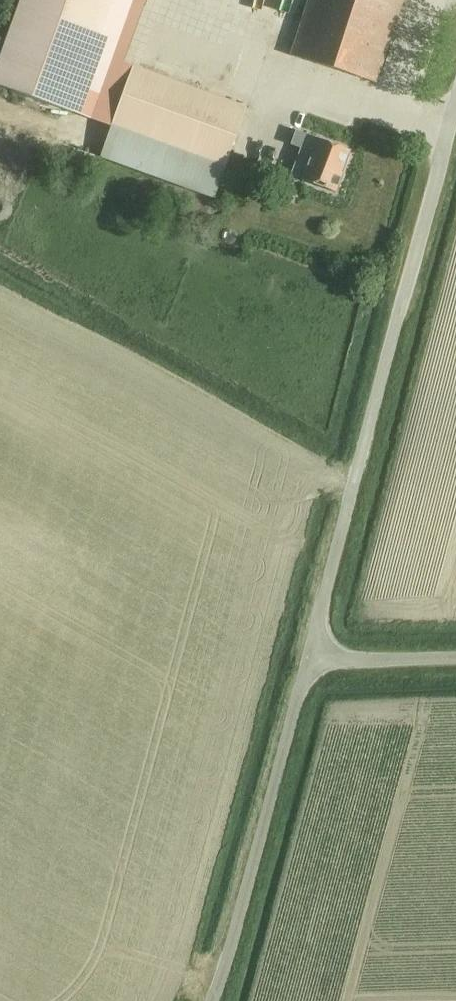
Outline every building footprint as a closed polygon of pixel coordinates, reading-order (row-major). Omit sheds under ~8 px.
[(104,25),(30,0),(23,0),(0,63),(0,87),(73,113),(104,25)] [(104,25),(113,0),(30,0),(104,25)] [(253,28),(283,37),(293,5),(277,0),(261,0),(253,28)] [(291,56),(376,83),(403,0),(309,0),(291,56)] [(214,198),(225,167),(247,107),(133,66),(100,157),(214,198)] [(303,179),(302,180),(336,192),(343,174),(342,173),(350,151),(292,128),(289,136),(294,138),(291,144),(301,148),(290,175),(303,179)]
